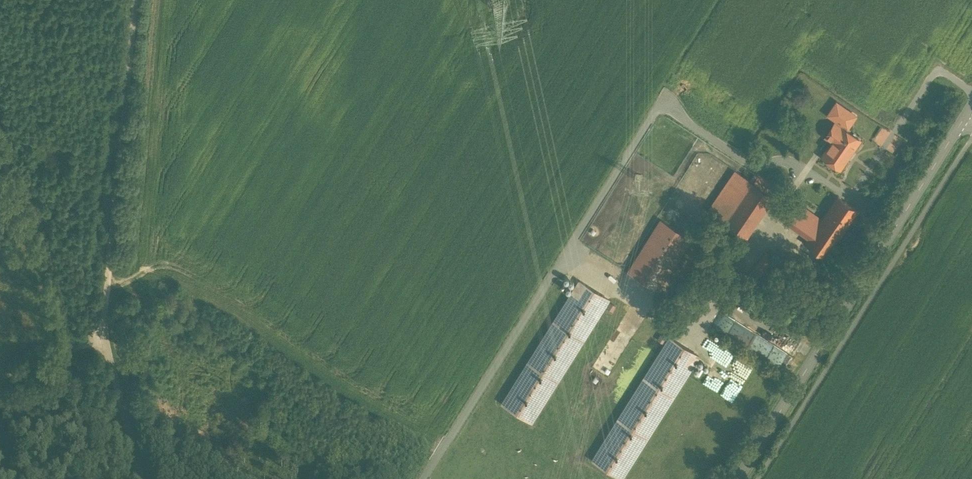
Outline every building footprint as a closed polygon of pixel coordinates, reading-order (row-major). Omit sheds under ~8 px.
[(843,124),(840,127),(841,128),(842,127),(845,129),(847,127),(856,115),(837,102),(828,114),(843,124)] [(840,127),(834,123),(829,131),(836,135),(822,156),(840,168),(859,139),(845,129),(842,127),(841,128),(840,127)] [(777,193),(736,166),(708,208),(749,235),(777,193)] [(856,209),(833,194),(816,218),(799,206),(789,221),(806,232),(799,242),(822,258),(856,209)] [(687,240),(656,221),(625,272),(656,291),(687,240)] [(503,399),(534,419),(612,295),(580,276),(503,399)] [(621,475),(702,351),(670,330),(589,454),(621,475)]
